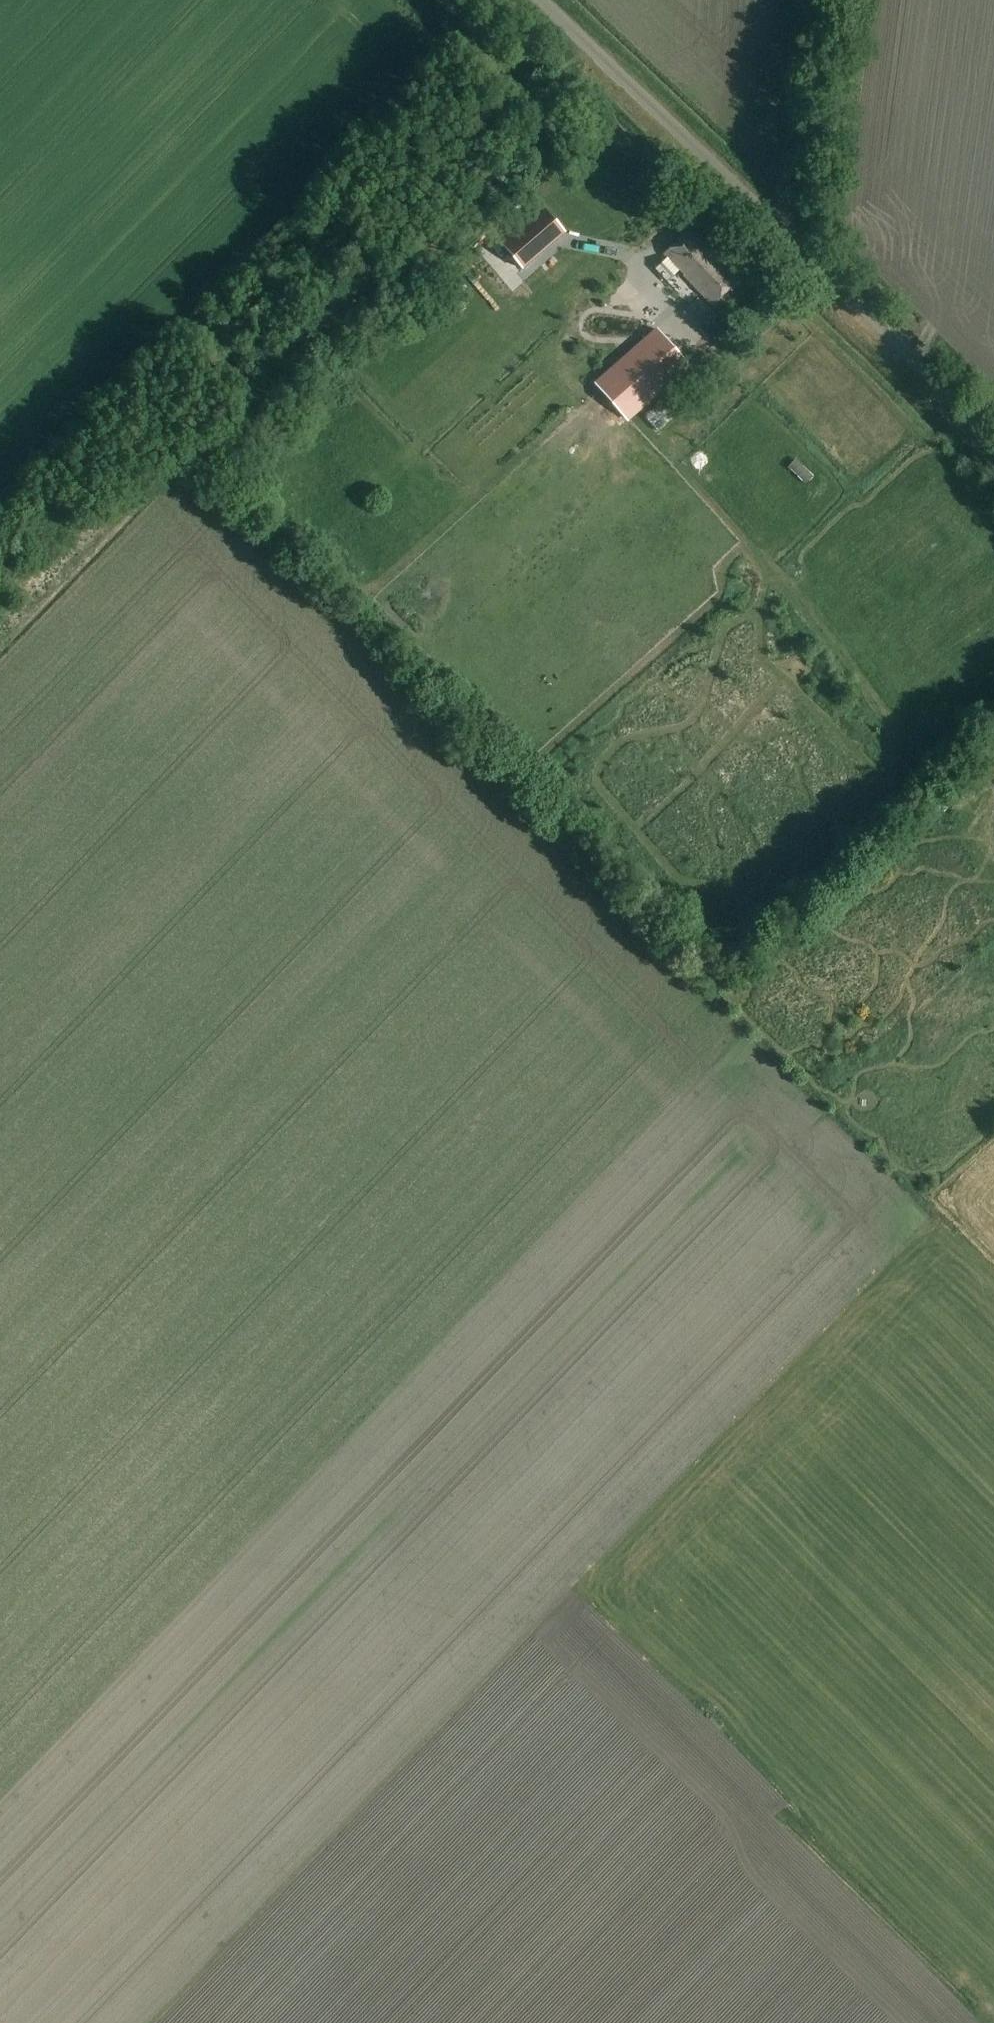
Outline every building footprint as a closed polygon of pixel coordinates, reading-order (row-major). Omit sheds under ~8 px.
[(736,283),(721,268),(723,267),(688,230),(661,256),(666,261),(656,270),(668,284),(678,274),(698,295),(700,294),(712,306),(736,283)] [(631,422),(691,369),(658,331),(597,384),(631,422)] [(806,495),(814,485),(795,469),(787,479),(806,495)]
